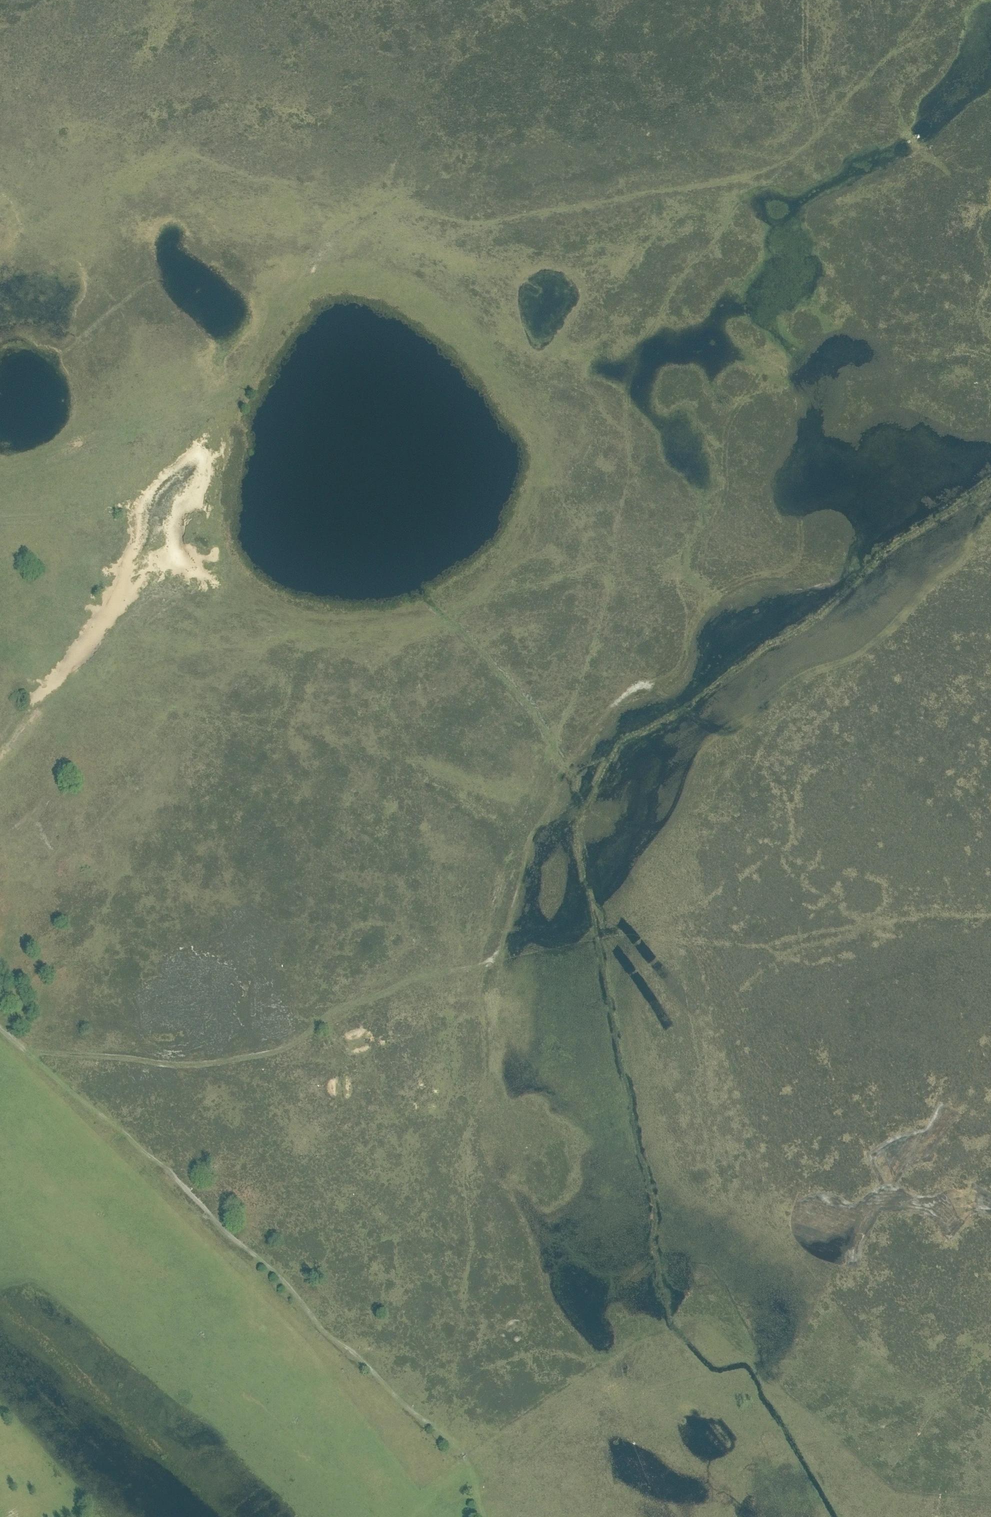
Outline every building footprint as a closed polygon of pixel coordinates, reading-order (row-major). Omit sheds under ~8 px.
[(971,309),(975,314),(984,305),(980,301),(971,309)] [(618,952),(634,964),(639,958),(623,945),(618,952)] [(652,991),(658,986),(642,963),(635,968),(652,991)]
